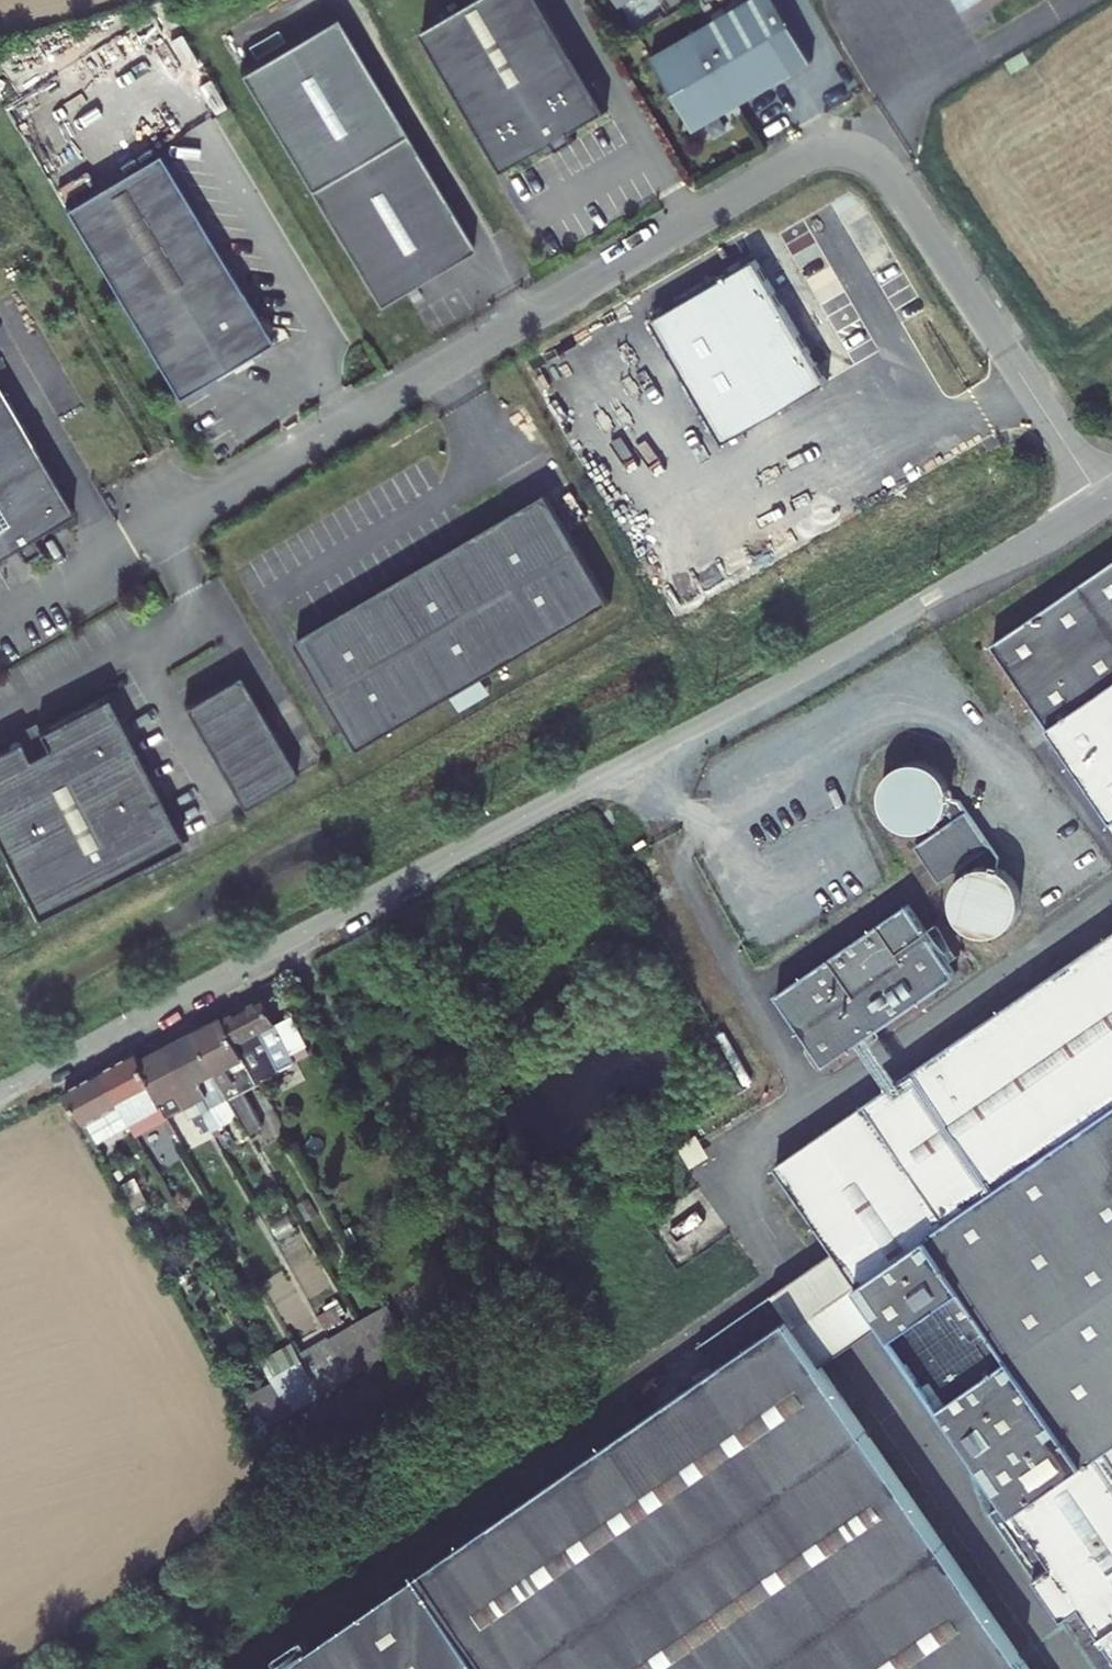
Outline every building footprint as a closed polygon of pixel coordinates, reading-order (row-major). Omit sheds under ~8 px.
[(504,173),(556,143),(560,150),(577,141),(573,133),(609,112),(543,0),(477,0),(421,33),(504,173)] [(695,131),(813,61),(777,0),(752,0),(652,58),(695,131)] [(309,187),(405,130),(365,64),(270,119),(309,187)] [(309,187),(378,304),(474,247),(405,130),(309,187)] [(60,209),(175,396),(269,338),(153,151),(60,209)] [(756,260),(652,320),(723,442),(826,382),(756,260)] [(0,393),(0,542),(8,537),(22,559),(38,549),(30,536),(71,512),(0,393)] [(473,546),(299,643),(361,754),(454,702),(485,685),(615,613),(553,502),(473,546)] [(1111,815),(1111,566),(995,647),(1111,815)] [(185,707),(243,810),(298,778),(240,676),(185,707)] [(454,702),(462,717),(493,700),(485,685),(454,702)] [(21,739),(0,749),(0,849),(34,917),(136,866),(182,843),(109,695),(39,730),(43,738),(24,747),(21,739)] [(21,739),(24,747),(43,738),(39,730),(36,722),(17,732),(21,739)] [(943,880),(1003,842),(947,754),(900,784),(932,835),(920,843),(943,880)] [(182,843),(136,866),(141,876),(187,853),(182,843)] [(1045,926),(1047,869),(983,866),(981,923),(1045,926)] [(905,906),(778,994),(828,1066),(955,978),(905,906)] [(842,1135),(780,1178),(863,1298),(888,1334),(1059,1581),(1086,1620),(1111,1658),(1111,947),(842,1135)] [(265,1002),(228,1021),(243,1048),(263,1086),(300,1065),(297,1060),(312,1052),(294,1019),(279,1027),(265,1002)] [(200,1036),(228,1089),(235,1101),(263,1086),(243,1048),(228,1021),(200,1036)] [(200,1036),(173,1050),(208,1116),(220,1109),(213,1097),(228,1089),(200,1036)] [(143,1066),(169,1116),(171,1119),(188,1110),(195,1123),(208,1116),(173,1050),(143,1066)] [(138,1058),(110,1073),(141,1131),(169,1116),(143,1066),(138,1058)] [(110,1073),(72,1093),(103,1151),(141,1131),(110,1073)] [(826,1378),(888,1334),(863,1298),(801,1341),(826,1378)] [(857,1422),(826,1378),(801,1341),(777,1307),(704,1358),(719,1379),(645,1430),(349,1636),(301,1668),(1028,1668),(857,1422)] [(388,1316),(360,1332),(379,1367),(407,1351),(388,1316)] [(332,1347),(351,1382),(379,1367),(360,1332),(332,1347)] [(297,1359),(319,1400),(351,1382),(332,1347),(329,1342),(297,1359)] [(291,1415),(319,1400),(297,1359),(292,1350),(264,1365),(272,1379),(291,1415)] [(719,1379),(704,1358),(630,1409),(645,1430),(719,1379)] [(291,1415),(272,1379),(246,1393),(265,1429),(291,1415)] [(1086,1620),(1059,1581),(1041,1593),(1069,1632),(1086,1620)]
